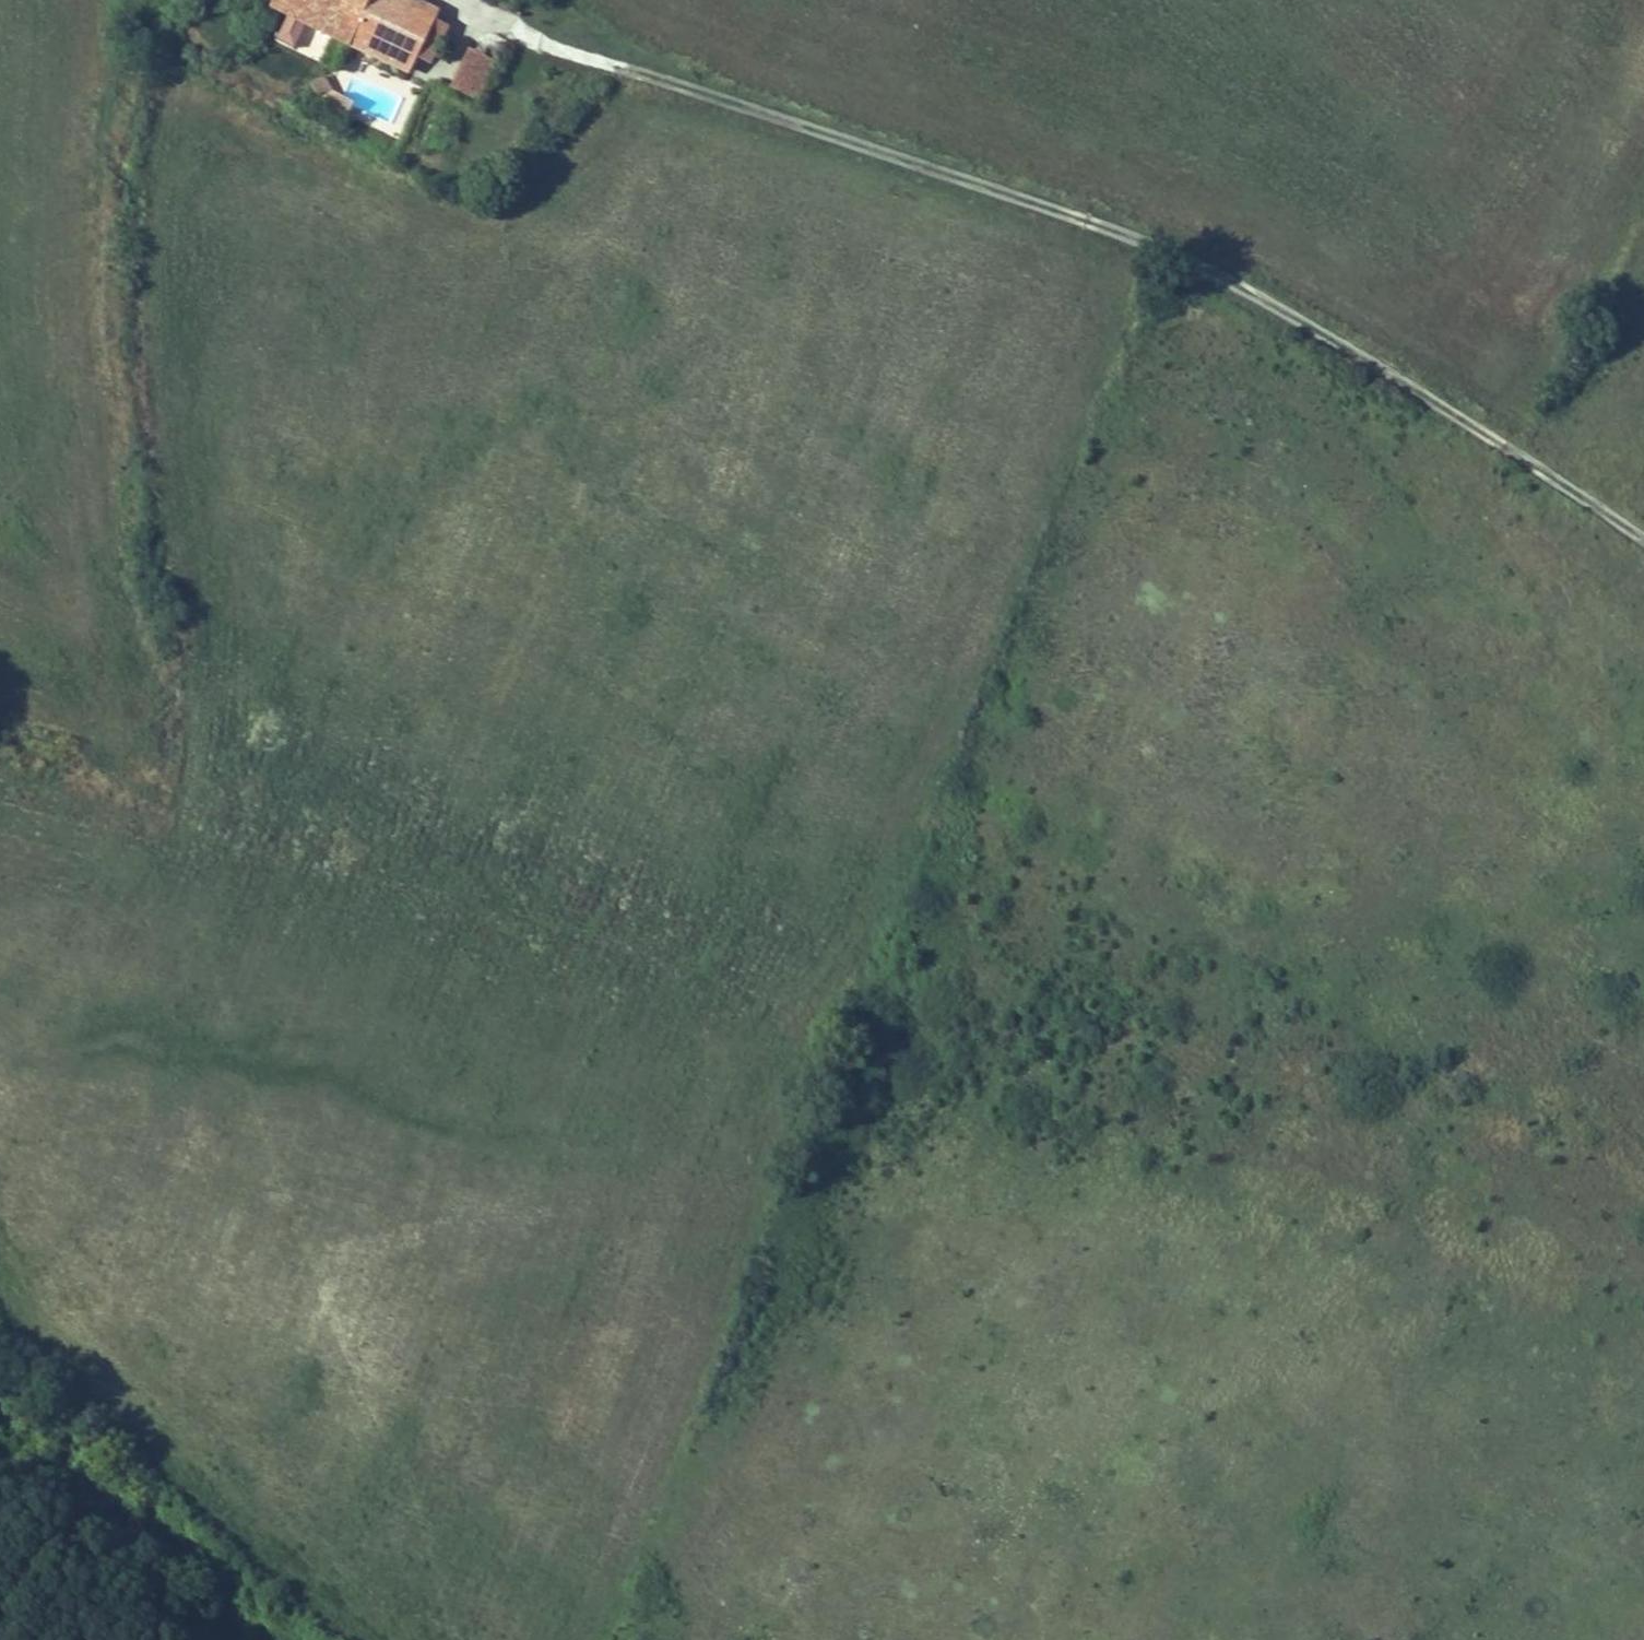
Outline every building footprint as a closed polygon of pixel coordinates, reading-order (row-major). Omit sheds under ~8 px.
[(475,31),(401,0),(298,0),(287,23),(441,92),(465,101),(497,41),(475,31)]
